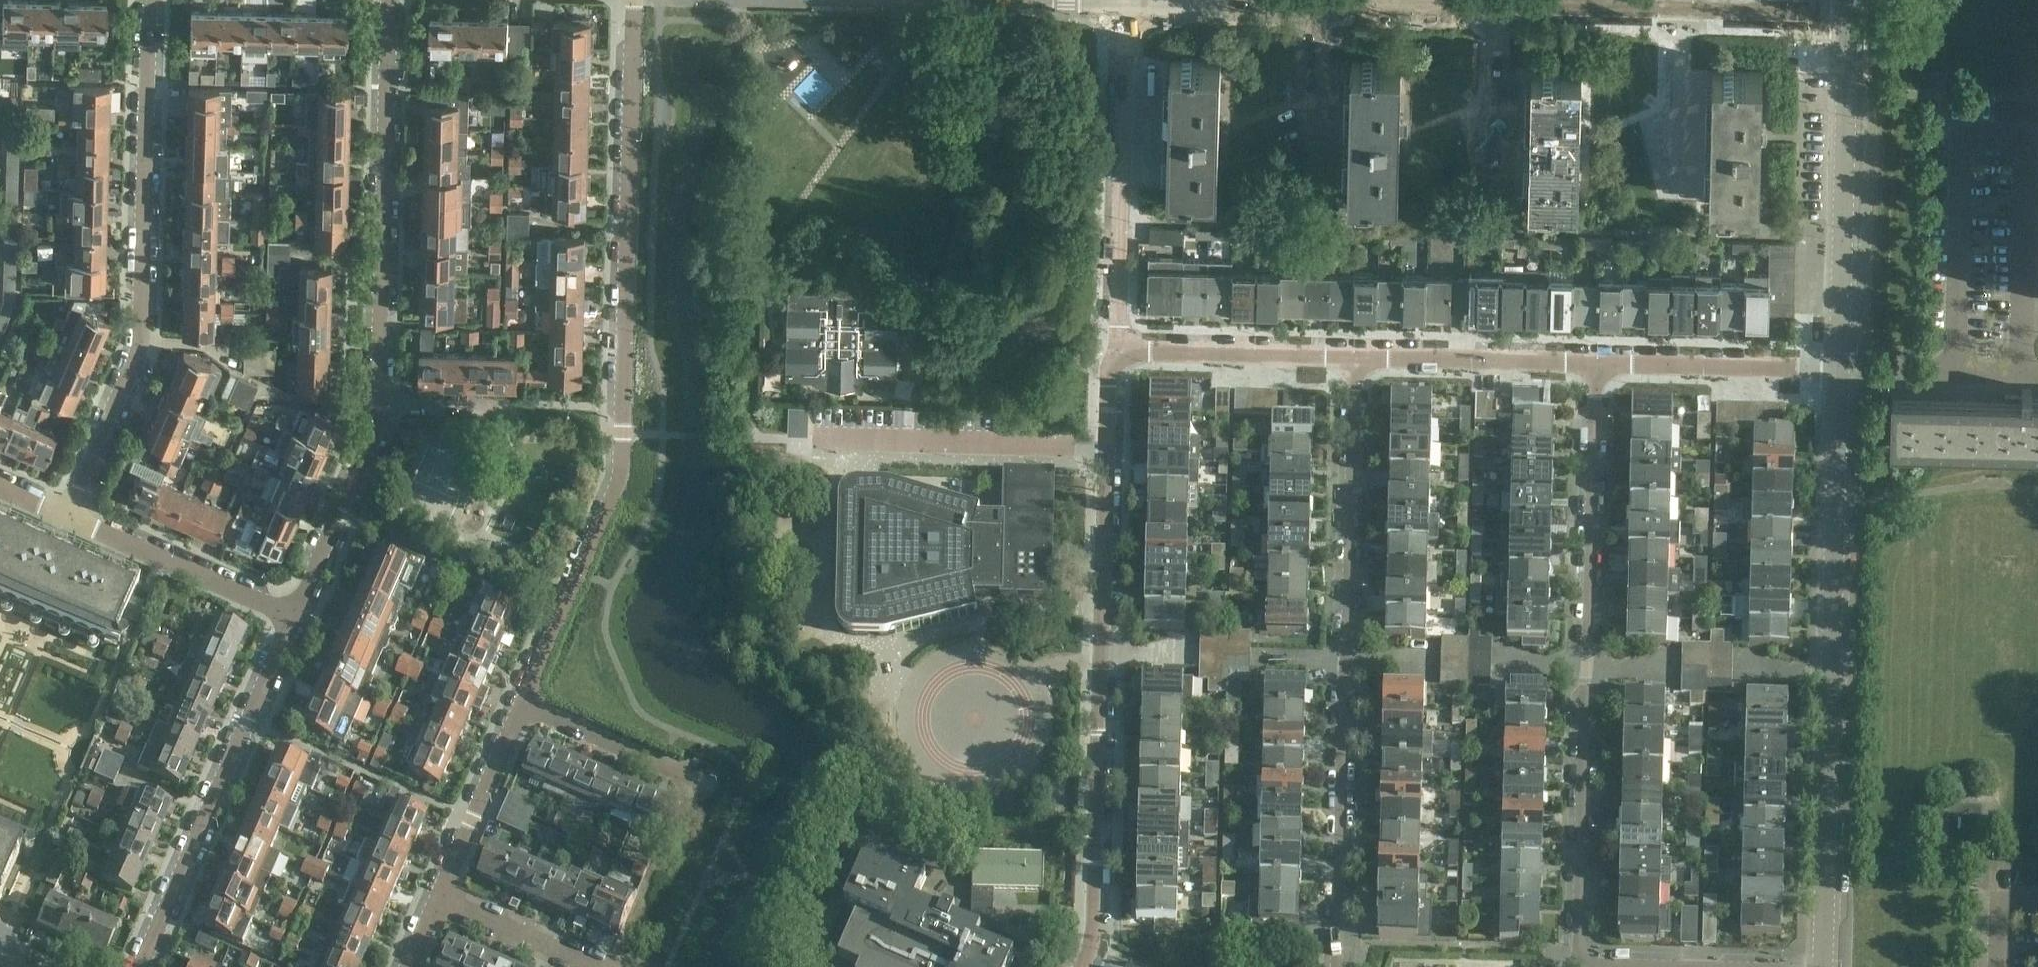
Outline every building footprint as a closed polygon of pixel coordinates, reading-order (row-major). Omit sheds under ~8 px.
[(28,31),(29,1),(3,1),(3,3),(2,29),(2,30),(28,31)] [(53,31),(54,2),(29,1),(28,31),(28,43),(53,43),(53,31)] [(79,32),(80,3),(54,2),(53,31),(79,32)] [(106,3),(80,3),(79,32),(79,40),(105,41),(106,3)] [(216,42),(217,13),(191,12),(190,55),(216,56),(216,42)] [(242,42),(243,13),(217,13),(216,42),(242,42)] [(267,51),(268,14),(243,13),(242,42),(242,51),(267,51)] [(293,52),(294,15),(268,14),(267,51),(293,52)] [(319,44),(319,15),(294,15),(293,52),(318,53),(319,44)] [(346,16),(319,15),(319,44),(345,45),(346,16)] [(457,57),(458,19),(431,18),(430,56),(457,57)] [(482,57),(482,49),(483,20),(458,19),(457,57),(482,57)] [(508,50),(509,23),(509,20),(483,20),(482,49),(508,50)] [(545,30),(545,22),(545,21),(533,21),(533,24),(533,30),(545,30)] [(560,23),(559,46),(590,47),(590,24),(591,24),(591,22),(560,22),(560,23)] [(520,55),(520,49),(521,23),(520,23),(520,24),(510,24),(510,23),(509,23),(508,50),(508,55),(520,55)] [(533,30),(533,24),(531,24),(522,24),(522,23),(521,23),(520,49),(526,50),(532,50),(533,30)] [(589,70),(590,47),(559,46),(559,69),(558,69),(590,70),(589,70)] [(532,57),(531,70),(540,70),(540,57),(532,57)] [(1168,186),(1168,188),(1176,188),(1176,194),(1190,194),(1190,188),(1218,189),(1219,130),(1224,130),(1224,118),(1220,117),(1221,59),(1171,58),(1171,59),(1172,59),(1172,60),(1172,71),(1165,71),(1164,110),(1171,110),(1171,116),(1170,116),(1170,129),(1170,135),(1164,135),(1163,159),(1170,159),(1170,168),(1169,168),(1169,170),(1169,185),(1169,186),(1168,186)] [(1352,64),(1352,76),(1345,75),(1345,114),(1351,114),(1351,120),(1350,133),(1351,133),(1351,140),(1344,139),(1343,163),(1350,164),(1350,172),(1349,172),(1349,174),(1350,174),(1349,190),(1348,190),(1348,192),(1356,192),(1356,198),(1370,198),(1370,192),(1398,193),(1400,135),(1404,135),(1404,122),(1400,122),(1401,63),(1351,62),(1351,64),(1352,64)] [(1,65),(1,77),(9,77),(9,65),(1,65)] [(52,78),(53,66),(27,66),(27,78),(52,78)] [(61,66),(53,66),(52,78),(61,78),(61,66)] [(1583,139),(1583,126),(1581,126),(1582,68),(1532,66),(1532,68),(1533,68),(1533,69),(1533,80),(1526,80),(1525,119),(1532,119),(1532,125),(1531,125),(1531,138),(1531,144),(1525,144),(1524,168),(1531,168),(1530,177),(1530,179),(1530,194),(1530,195),(1529,195),(1529,196),(1537,197),(1536,203),(1550,203),(1551,197),(1579,198),(1580,139),(1583,139)] [(87,67),(79,67),(78,79),(100,79),(100,71),(87,71),(87,67)] [(590,71),(590,70),(558,69),(558,70),(559,70),(558,95),(588,96),(589,71),(590,71)] [(189,82),(197,82),(197,70),(189,70),(189,82)] [(224,71),(216,70),(215,82),(223,83),(224,71)] [(539,81),(540,70),(531,70),(531,81),(539,81)] [(249,71),(241,71),(241,83),(249,83),(249,71)] [(1709,199),(1709,200),(1709,201),(1717,201),(1717,207),(1731,207),(1731,201),(1759,202),(1761,144),(1763,144),(1764,131),(1761,131),(1763,72),(1713,71),(1713,73),(1714,73),(1713,85),(1707,84),(1706,123),(1712,123),(1712,129),(1711,142),(1712,142),(1712,149),(1705,148),(1704,172),(1711,173),(1711,181),(1710,183),(1711,183),(1710,199),(1709,199)] [(275,72),(267,72),(267,84),(274,84),(275,72)] [(300,73),(292,73),(292,85),(300,85),(300,73)] [(326,73),(318,73),(318,85),(326,85),(326,73)] [(429,76),(429,88),(437,89),(437,77),(429,76)] [(455,77),(455,89),(470,89),(470,77),(455,77)] [(524,89),(523,89),(512,89),(511,97),(524,97),(524,89)] [(268,90),(247,90),(247,100),(268,101),(268,90)] [(282,90),(268,90),(268,99),(282,99),(282,90)] [(429,94),(428,104),(428,106),(428,127),(458,128),(458,129),(468,130),(469,95),(429,94)] [(6,107),(11,95),(1,95),(0,107),(6,107)] [(20,96),(11,95),(6,107),(7,109),(20,107),(20,96)] [(58,110),(58,119),(108,120),(115,120),(116,110),(108,110),(108,108),(110,108),(110,100),(109,100),(109,96),(70,95),(69,110),(58,110)] [(481,112),(504,113),(505,113),(505,96),(481,95),(481,112)] [(588,117),(588,96),(558,95),(557,116),(557,117),(557,118),(588,118),(588,117)] [(188,110),(188,122),(218,123),(218,122),(219,98),(189,98),(189,102),(187,102),(187,110),(188,110)] [(318,126),(348,127),(348,114),(349,115),(350,106),(348,106),(348,102),(318,101),(318,126)] [(510,103),(510,116),(522,116),(522,103),(510,103)] [(20,118),(20,107),(7,109),(7,118),(20,118)] [(227,114),(226,123),(238,123),(238,115),(227,114)] [(298,116),(298,125),(309,126),(310,116),(298,116)] [(522,124),(522,116),(510,116),(510,124),(522,124)] [(20,126),(20,118),(7,118),(7,125),(20,126)] [(587,142),(588,118),(557,118),(557,141),(587,142)] [(108,133),(108,120),(58,119),(58,129),(78,130),(77,143),(109,144),(109,133),(108,133)] [(238,132),(238,123),(226,123),(218,122),(218,123),(188,122),(188,135),(186,135),(186,145),(217,146),(217,147),(226,147),(226,132),(238,132)] [(20,134),(20,126),(7,125),(7,134),(20,134)] [(309,134),(309,126),(298,125),(298,133),(309,134)] [(348,127),(318,126),(309,126),(309,134),(309,149),(317,149),(348,150),(349,139),(347,139),(348,127)] [(457,152),(458,129),(458,128),(428,127),(427,152),(458,153),(458,152),(457,152)] [(19,142),(20,134),(7,134),(7,142),(19,142)] [(587,164),(587,142),(557,141),(556,163),(556,164),(587,165),(587,164)] [(19,150),(19,142),(7,142),(6,150),(19,150)] [(109,154),(109,144),(77,143),(77,166),(107,167),(107,154),(109,154)] [(217,147),(217,146),(186,145),(186,156),(187,156),(187,169),(217,170),(217,147)] [(348,161),(348,150),(317,149),(316,173),(346,173),(347,161),(348,161)] [(19,158),(19,150),(6,150),(6,158),(19,158)] [(458,153),(427,152),(427,153),(426,175),(457,176),(457,153),(458,153)] [(503,163),(504,153),(492,153),(491,162),(503,163)] [(510,154),(509,163),(521,164),(522,154),(510,154)] [(58,156),(57,166),(69,166),(69,157),(58,156)] [(19,166),(19,158),(6,158),(6,166),(19,166)] [(225,162),(225,170),(236,171),(237,162),(225,162)] [(521,172),(521,164),(509,163),(509,171),(521,172)] [(297,164),(297,172),(308,173),(309,164),(297,164)] [(587,165),(556,164),(555,188),(586,189),(587,165)] [(18,174),(19,166),(6,166),(6,174),(18,174)] [(68,175),(69,166),(57,166),(57,175),(68,175)] [(106,180),(107,167),(77,166),(76,190),(108,191),(108,180),(106,180)] [(216,194),(217,170),(187,169),(186,182),(185,182),(185,193),(216,194)] [(236,180),(236,171),(225,170),(225,179),(236,180)] [(308,182),(308,173),(297,172),(296,181),(308,182)] [(346,186),(346,173),(316,173),(316,196),(347,197),(347,186),(346,186)] [(18,182),(18,174),(6,174),(6,182),(18,182)] [(456,199),(457,176),(426,175),(426,199),(425,199),(425,200),(457,200),(457,199),(456,199)] [(18,190),(18,182),(6,182),(5,190),(18,190)] [(521,187),(509,186),(509,195),(520,195),(521,187)] [(586,189),(555,188),(547,188),(547,212),(586,213),(586,211),(585,211),(586,189)] [(18,198),(18,190),(5,190),(5,198),(18,198)] [(107,202),(108,191),(76,190),(76,214),(106,214),(106,202),(107,202)] [(492,192),(492,201),(502,201),(503,193),(492,192)] [(215,217),(216,194),(185,193),(184,204),(186,204),(185,216),(215,217)] [(252,195),(252,219),(263,219),(264,195),(262,195),(252,195)] [(347,208),(347,197),(316,196),(315,220),(345,220),(346,208),(347,208)] [(18,206),(18,198),(5,198),(5,206),(18,206)] [(457,201),(457,200),(425,200),(426,200),(425,223),(456,224),(456,201),(457,201)] [(502,210),(502,201),(492,201),(491,210),(502,210)] [(56,204),(56,213),(67,213),(68,204),(56,204)] [(17,214),(18,206),(5,206),(5,214),(17,214)] [(224,209),(224,217),(229,217),(236,217),(236,209),(224,209)] [(296,211),(296,219),(307,220),(307,211),(296,211)] [(67,222),(67,214),(67,213),(56,213),(55,222),(67,222)] [(508,213),(508,226),(529,226),(529,224),(529,215),(529,214),(508,213)] [(17,222),(17,214),(5,214),(5,222),(17,222)] [(105,227),(106,214),(76,214),(75,237),(106,238),(107,227),(105,227)] [(224,217),(215,217),(185,216),(185,229),(184,229),(183,240),(215,241),(229,242),(229,217),(224,217)] [(307,228),(307,220),(296,219),(295,228),(307,228)] [(345,233),(345,220),(315,220),(315,244),(345,245),(345,241),(346,241),(346,233),(345,233)] [(17,230),(17,222),(5,222),(4,230),(17,230)] [(469,224),(456,224),(425,223),(425,246),(424,246),(424,247),(468,248),(469,224)] [(529,227),(529,226),(508,226),(508,238),(529,238),(529,237),(528,237),(529,227)] [(263,242),(263,229),(263,227),(252,227),(252,242),(263,242)] [(1150,239),(1150,242),(1184,243),(1184,228),(1150,227),(1150,230),(1151,230),(1151,240),(1150,239)] [(1208,238),(1209,229),(1196,229),(1196,237),(1208,238)] [(1221,238),(1221,229),(1209,229),(1208,238),(1221,238)] [(17,238),(17,230),(4,230),(4,238),(17,238)] [(1257,239),(1257,230),(1245,230),(1245,239),(1257,239)] [(1270,230),(1257,230),(1257,239),(1270,239),(1270,230)] [(1306,240),(1306,231),(1294,231),(1293,240),(1306,240)] [(1319,240),(1319,232),(1306,231),(1306,240),(1319,240)] [(1355,241),(1355,233),(1342,232),(1342,241),(1355,241)] [(1368,233),(1355,233),(1355,241),(1367,242),(1368,233)] [(1404,243),(1404,234),(1391,233),(1391,242),(1404,243)] [(1416,243),(1417,234),(1404,234),(1404,243),(1416,243)] [(1465,244),(1465,235),(1452,235),(1452,244),(1465,244)] [(1502,245),(1502,236),(1489,236),(1489,245),(1502,245)] [(1514,237),(1502,236),(1502,245),(1514,245),(1514,237)] [(106,249),(106,238),(75,237),(74,260),(104,261),(105,249),(106,249)] [(537,261),(543,261),(584,262),(585,239),(585,238),(544,237),(542,238),(538,238),(537,261)] [(1550,246),(1551,237),(1538,237),(1538,246),(1550,246)] [(1563,238),(1551,237),(1550,246),(1563,247),(1563,238)] [(17,246),(17,238),(4,238),(4,246),(17,246)] [(1599,248),(1599,239),(1587,238),(1587,247),(1599,248)] [(1612,239),(1599,239),(1599,248),(1612,248),(1612,239)] [(214,264),(215,241),(183,240),(183,251),(184,251),(184,263),(214,264)] [(490,240),(490,248),(501,249),(502,240),(490,240)] [(1648,249),(1648,240),(1635,240),(1635,248),(1648,249)] [(1661,240),(1648,240),(1648,249),(1660,249),(1661,240)] [(268,241),(268,253),(289,253),(289,252),(289,243),(289,242),(268,241)] [(1697,250),(1697,241),(1684,241),(1684,250),(1697,250)] [(1710,241),(1697,241),(1697,250),(1709,250),(1710,241)] [(1746,251),(1746,242),(1733,242),(1733,251),(1746,251)] [(1758,243),(1746,242),(1746,251),(1758,252),(1758,243)] [(1770,243),(1770,256),(1795,256),(1794,255),(1794,246),(1795,246),(1795,244),(1770,243)] [(16,254),(17,246),(4,246),(4,254),(16,254)] [(468,271),(468,248),(424,247),(425,247),(424,270),(454,271),(468,271)] [(501,258),(501,249),(490,248),(490,258),(501,258)] [(55,250),(55,260),(66,260),(66,250),(55,250)] [(507,251),(507,260),(519,260),(519,251),(507,251)] [(289,255),(289,253),(268,253),(268,266),(280,266),(288,266),(289,265),(288,265),(288,255),(289,255)] [(16,262),(16,254),(4,254),(4,262),(16,262)] [(223,256),(223,264),(234,264),(234,256),(223,256)] [(1795,257),(1795,256),(1770,256),(1769,267),(1795,268),(1795,267),(1794,267),(1794,257),(1795,257)] [(1182,308),(1184,260),(1183,260),(1183,259),(1149,258),(1147,307),(1159,308),(1159,307),(1181,308),(1182,308)] [(65,269),(66,260),(55,260),(54,269),(65,269)] [(104,274),(104,261),(74,260),(74,285),(73,295),(102,295),(103,286),(104,286),(104,282),(105,282),(105,274),(104,274)] [(518,270),(519,260),(507,260),(507,269),(518,270)] [(1207,309),(1207,308),(1208,270),(1208,260),(1184,260),(1182,308),(1205,308),(1205,309),(1207,309)] [(583,285),(584,262),(543,261),(537,261),(537,285),(584,286),(584,285),(583,285)] [(16,270),(16,262),(4,262),(3,270),(16,270)] [(213,287),(214,264),(184,263),(184,276),(182,276),(182,286),(213,287)] [(234,274),(234,266),(234,264),(223,264),(222,273),(234,274)] [(280,274),(280,266),(268,266),(267,274),(280,274)] [(300,266),(300,291),(331,291),(331,280),(330,280),(330,267),(300,266)] [(1795,269),(1795,268),(1769,267),(1769,275),(1769,278),(1794,279),(1794,278),(1794,268),(1795,269)] [(1464,269),(1427,268),(1427,276),(1426,314),(1441,314),(1441,318),(1451,319),(1451,311),(1463,311),(1464,280),(1464,269)] [(16,278),(16,270),(3,270),(3,278),(16,278)] [(454,294),(454,271),(424,270),(423,290),(423,294),(454,294)] [(1231,309),(1232,271),(1208,270),(1207,308),(1230,309),(1231,309)] [(1256,310),(1257,272),(1232,271),(1231,309),(1254,310),(1256,310)] [(865,381),(896,382),(899,295),(868,294),(868,288),(859,288),(860,279),(837,272),(836,273),(841,275),(838,287),(820,287),(820,293),(789,292),(787,379),(818,380),(817,387),(865,388),(865,381)] [(1280,311),(1280,310),(1281,272),(1257,272),(1256,310),(1279,310),(1279,311),(1280,311)] [(1304,311),(1305,273),(1281,272),(1280,310),(1303,311),(1304,311)] [(1329,312),(1329,311),(1330,274),(1305,273),(1304,311),(1327,311),(1327,312),(1329,312)] [(1695,321),(1696,273),(1672,273),(1672,283),(1671,320),(1694,321),(1695,321)] [(1720,321),(1721,285),(1721,274),(1696,273),(1695,321),(1718,321),(1718,322),(1720,322),(1720,321)] [(1353,312),(1354,274),(1330,274),(1329,311),(1352,312),(1353,312)] [(1377,313),(1378,275),(1354,274),(1353,312),(1376,313),(1377,313)] [(1769,301),(1769,289),(1769,286),(1769,278),(1769,275),(1745,274),(1745,285),(1744,322),(1767,323),(1768,323),(1769,314),(1769,301)] [(1402,314),(1402,313),(1403,276),(1378,275),(1377,313),(1401,313),(1401,314),(1402,314)] [(1426,314),(1427,276),(1403,276),(1402,313),(1425,314),(1426,314)] [(16,286),(16,278),(3,278),(3,286),(16,286)] [(1500,316),(1501,279),(1476,278),(1476,280),(1464,280),(1463,311),(1475,312),(1475,316),(1476,316),(1476,315),(1499,316),(1500,316)] [(1794,280),(1794,279),(1769,278),(1769,286),(1769,289),(1794,290),(1794,289),(1793,289),(1794,280)] [(1525,316),(1526,279),(1501,279),(1500,316),(1523,316),(1523,317),(1525,317),(1525,316)] [(1549,317),(1550,280),(1526,279),(1525,316),(1548,317),(1549,317)] [(1573,318),(1574,281),(1550,280),(1549,317),(1572,318),(1573,318)] [(1598,318),(1599,281),(1574,281),(1573,318),(1596,318),(1596,319),(1598,319),(1598,318)] [(1622,319),(1623,282),(1599,281),(1598,318),(1621,319),(1622,319)] [(1646,320),(1647,283),(1623,282),(1622,319),(1645,320),(1646,320)] [(1671,320),(1672,283),(1647,283),(1646,320),(1670,320),(1670,321),(1671,321),(1671,320)] [(584,286),(537,285),(536,308),(552,309),(583,309),(583,286),(584,286)] [(1744,322),(1745,285),(1721,285),(1720,321),(1743,322),(1744,322)] [(15,294),(16,286),(3,286),(3,294),(15,294)] [(213,312),(213,287),(182,286),(182,298),(183,298),(183,311),(213,312)] [(489,287),(488,296),(500,296),(501,287),(489,287)] [(1794,291),(1794,290),(1769,289),(1769,301),(1794,302),(1794,301),(1793,301),(1793,291),(1794,291)] [(331,302),(331,291),(300,291),(299,314),(329,315),(329,302),(331,302)] [(15,303),(15,294),(3,294),(3,302),(15,303)] [(468,295),(454,294),(423,294),(423,297),(423,317),(422,317),(422,318),(467,319),(468,295)] [(500,324),(500,296),(488,296),(488,324),(500,324)] [(506,299),(506,307),(518,308),(518,299),(506,299)] [(1794,303),(1794,302),(1769,301),(1769,314),(1793,314),(1794,312),(1793,312),(1793,302),(1794,303)] [(15,303),(3,302),(0,308),(0,310),(10,314),(15,303)] [(232,312),(233,304),(221,303),(221,312),(232,312)] [(266,304),(266,313),(278,314),(278,305),(266,304)] [(518,316),(518,308),(506,307),(506,316),(518,316)] [(81,309),(71,331),(98,343),(103,332),(104,333),(108,325),(107,325),(108,321),(81,309)] [(582,332),(583,309),(552,309),(552,332),(551,332),(583,333),(583,332),(582,332)] [(10,314),(0,310),(0,319),(7,322),(10,314)] [(212,336),(213,312),(183,311),(183,323),(181,323),(181,331),(182,331),(182,335),(212,336)] [(232,321),(232,312),(221,312),(221,320),(232,321)] [(278,322),(278,314),(266,313),(266,322),(278,322)] [(328,328),(329,315),(299,314),(291,314),(290,337),(298,338),(329,338),(330,328),(328,328)] [(56,316),(52,324),(63,328),(67,320),(56,316)] [(59,337),(63,329),(63,328),(52,324),(49,332),(59,337)] [(431,340),(431,328),(422,328),(422,340),(431,340)] [(470,341),(471,330),(462,329),(461,341),(470,341)] [(478,341),(478,331),(478,330),(471,330),(470,341),(478,341)] [(93,355),(98,343),(71,331),(61,354),(78,361),(90,366),(95,356),(93,355)] [(518,343),(518,331),(510,331),(510,343),(518,343)] [(527,332),(518,331),(518,343),(526,344),(527,332)] [(583,333),(551,332),(551,333),(552,333),(551,354),(582,355),(582,333),(583,333)] [(329,349),(329,338),(298,338),(298,361),(328,362),(328,349),(329,349)] [(265,361),(265,348),(244,348),(244,349),(245,349),(245,359),(244,359),(244,360),(265,361)] [(274,348),(266,348),(265,348),(265,361),(274,361),(274,348)] [(201,388),(211,365),(183,353),(182,357),(180,357),(177,364),(178,365),(173,376),(201,388)] [(445,385),(445,354),(423,354),(423,353),(422,353),(421,385),(422,385),(422,384),(445,385)] [(86,375),(90,366),(78,361),(61,354),(52,375),(80,387),(85,375),(86,375)] [(469,386),(470,355),(469,355),(445,354),(445,385),(468,386),(469,386)] [(581,379),(581,357),(582,355),(551,354),(551,372),(527,371),(527,379),(581,381),(581,379)] [(30,355),(26,364),(33,367),(37,358),(30,355)] [(492,386),(492,356),(470,355),(469,386),(492,386)] [(516,356),(492,356),(492,386),(516,387),(517,387),(517,379),(517,371),(518,356),(516,356)] [(37,358),(33,367),(44,372),(48,363),(37,358)] [(265,373),(265,361),(244,360),(244,361),(245,361),(245,371),(244,371),(244,372),(265,373)] [(274,373),(274,361),(265,361),(265,373),(274,373)] [(327,374),(328,362),(298,361),(297,385),(327,386),(327,382),(328,382),(329,374),(327,374)] [(41,380),(44,372),(33,367),(30,375),(41,380)] [(527,379),(527,371),(517,371),(517,379),(527,379)] [(75,398),(80,387),(52,375),(43,397),(70,409),(72,405),(73,406),(76,398),(75,398)] [(192,410),(201,388),(173,376),(168,387),(167,387),(163,397),(192,410)] [(257,386),(238,377),(233,388),(252,396),(256,387),(257,387),(257,386)] [(252,396),(233,388),(228,400),(248,408),(253,396),(252,396)] [(1152,399),(1152,414),(1190,415),(1191,391),(1151,389),(1151,390),(1150,390),(1150,399),(1152,399)] [(1217,390),(1217,394),(1216,416),(1229,416),(1230,391),(1228,391),(1218,391),(1218,390),(1217,390)] [(1891,448),(2037,452),(2037,390),(2022,390),(2022,401),(1892,397),(1891,448)] [(1247,417),(1248,391),(1247,391),(1237,391),(1235,391),(1235,416),(1247,417)] [(1259,417),(1260,391),(1259,391),(1249,391),(1248,391),(1247,417),(1259,417)] [(1272,418),(1272,392),(1271,392),(1261,392),(1260,391),(1259,417),(1272,418)] [(1284,418),(1284,392),(1283,392),(1272,392),(1272,418),(1273,418),(1284,418)] [(1285,392),(1284,392),(1284,418),(1296,418),(1296,417),(1297,392),(1295,392),(1285,392)] [(1487,423),(1488,396),(1477,395),(1476,395),(1475,423),(1487,423)] [(1393,406),(1393,420),(1431,421),(1432,397),(1392,396),(1392,397),(1391,397),(1391,405),(1393,406)] [(1499,424),(1500,396),(1488,396),(1487,423),(1499,424)] [(1511,424),(1512,396),(1500,396),(1499,424),(1511,424)] [(1544,397),(1512,396),(1511,424),(1514,424),(1514,423),(1525,423),(1526,423),(1537,423),(1537,420),(1550,420),(1554,420),(1554,414),(1548,414),(1548,409),(1543,409),(1544,397)] [(182,431),(192,410),(163,397),(159,407),(160,407),(155,419),(182,431)] [(1634,412),(1634,426),(1672,428),(1673,403),(1633,402),(1633,403),(1632,403),(1632,412),(1634,412)] [(36,418),(41,407),(32,403),(31,404),(33,404),(30,410),(28,409),(23,421),(11,416),(0,440),(0,445),(9,449),(9,448),(21,453),(33,425),(36,418)] [(1729,429),(1729,404),(1718,404),(1717,404),(1716,429),(1729,429)] [(1741,430),(1742,404),(1741,404),(1730,404),(1729,404),(1729,429),(1741,430)] [(1753,430),(1754,405),(1753,405),(1742,404),(1741,430),(1753,430)] [(1766,430),(1766,405),(1765,405),(1754,405),(1753,430),(1755,430),(1766,430)] [(1766,405),(1766,430),(1778,431),(1778,430),(1778,405),(1777,405),(1766,405)] [(49,411),(41,407),(36,418),(45,422),(49,411)] [(302,408),(292,431),(326,446),(332,435),(333,435),(336,427),(335,427),(336,423),(302,408)] [(11,416),(0,411),(0,440),(11,416)] [(1461,411),(1460,423),(1470,423),(1470,411),(1461,411)] [(1190,415),(1152,414),(1150,413),(1150,415),(1149,423),(1152,423),(1151,438),(1190,439),(1190,415)] [(279,415),(275,424),(286,429),(290,420),(279,415)] [(1228,430),(1229,416),(1216,416),(1216,430),(1228,430)] [(1311,442),(1311,427),(1314,427),(1314,419),(1313,419),(1313,418),(1296,417),(1296,418),(1284,418),(1273,418),(1272,441),(1311,442)] [(1698,417),(1698,429),(1710,429),(1711,417),(1698,417)] [(190,434),(182,431),(155,419),(150,430),(149,429),(145,437),(147,438),(145,441),(173,453),(169,461),(177,464),(178,464),(188,443),(186,442),(190,434)] [(1431,421),(1393,420),(1391,420),(1391,421),(1390,421),(1390,430),(1393,430),(1392,444),(1431,445),(1431,421)] [(1554,420),(1550,420),(1537,420),(1537,423),(1526,423),(1525,423),(1514,423),(1514,424),(1513,447),(1552,448),(1552,425),(1554,425),(1554,420)] [(1470,436),(1470,423),(1460,423),(1460,436),(1470,436)] [(283,437),(286,429),(275,424),(272,432),(283,437)] [(56,435),(33,425),(21,453),(32,458),(32,459),(39,462),(40,461),(43,463),(56,435)] [(1672,428),(1634,426),(1632,426),(1632,428),(1631,428),(1631,436),(1633,436),(1633,450),(1672,452),(1672,428)] [(193,427),(190,434),(201,439),(204,432),(193,427)] [(246,427),(243,435),(254,439),(257,431),(246,427)] [(1235,428),(1234,440),(1247,441),(1247,429),(1235,428)] [(1710,442),(1710,429),(1698,429),(1698,441),(1710,442)] [(1795,431),(1778,430),(1778,431),(1766,430),(1755,430),(1754,454),(1793,455),(1793,440),(1796,440),(1796,432),(1795,432),(1795,431)] [(322,457),(326,446),(292,431),(282,452),(290,455),(318,468),(323,458),(322,457)] [(197,447),(200,439),(201,439),(190,434),(186,442),(188,443),(197,447)] [(1475,435),(1474,447),(1484,448),(1484,435),(1475,435)] [(1190,439),(1151,438),(1150,437),(1150,439),(1149,439),(1149,447),(1151,447),(1151,462),(1189,463),(1190,439)] [(1247,453),(1247,441),(1234,440),(1234,453),(1247,453)] [(1310,466),(1311,452),(1313,452),(1313,443),(1313,442),(1311,442),(1272,441),(1272,465),(1310,466)] [(1717,442),(1716,454),(1729,454),(1729,442),(1717,442)] [(1431,445),(1392,444),(1391,444),(1391,445),(1390,445),(1390,454),(1392,454),(1392,468),(1430,469),(1431,445)] [(1484,460),(1484,448),(1474,447),(1474,460),(1484,460)] [(1553,448),(1552,448),(1513,447),(1513,471),(1551,472),(1551,458),(1554,458),(1554,450),(1553,450),(1553,448)] [(1672,452),(1633,450),(1631,450),(1631,452),(1630,460),(1633,460),(1632,474),(1671,476),(1672,452)] [(1215,452),(1215,464),(1227,464),(1228,452),(1215,452)] [(1728,466),(1729,454),(1716,454),(1716,466),(1728,466)] [(1794,455),(1793,455),(1754,454),(1753,478),(1792,479),(1792,464),(1795,464),(1795,456),(1794,456),(1794,455)] [(314,478),(318,468),(290,455),(280,477),(308,489),(313,477),(314,478)] [(165,472),(169,461),(161,457),(156,468),(165,472)] [(1460,458),(1459,471),(1469,471),(1469,459),(1460,458)] [(149,509),(161,482),(161,481),(165,472),(156,468),(134,459),(130,468),(139,472),(127,499),(130,501),(130,502),(137,505),(138,504),(149,509)] [(260,459),(257,467),(267,471),(271,463),(260,459)] [(169,461),(165,472),(172,476),(177,464),(169,461)] [(1189,463),(1151,462),(1149,461),(1149,463),(1148,463),(1148,471),(1150,471),(1150,485),(1189,487),(1189,463)] [(1227,476),(1227,464),(1215,464),(1215,476),(1227,476)] [(1310,490),(1310,476),(1312,476),(1313,467),(1312,467),(1312,466),(1310,466),(1272,465),(1271,489),(1310,490)] [(1697,465),(1697,477),(1709,477),(1709,465),(1697,465)] [(264,480),(267,471),(257,467),(253,475),(264,480)] [(1430,469),(1392,468),(1390,468),(1390,469),(1389,469),(1389,478),(1391,478),(1391,492),(1429,493),(1430,469)] [(1468,483),(1469,471),(1459,471),(1459,483),(1468,483)] [(1553,472),(1551,472),(1513,471),(1512,495),(1550,496),(1551,482),(1553,482),(1554,474),(1553,474),(1553,472)] [(303,501),(308,489),(280,477),(271,472),(261,495),(271,499),(300,511),(304,501),(303,501)] [(1051,599),(1052,574),(1052,561),(1051,561),(1051,541),(1053,541),(1053,539),(1051,539),(1052,519),(1053,520),(1053,518),(1052,518),(1052,498),(1054,498),(1054,496),(1052,496),(1053,477),(1055,477),(1055,475),(1004,474),(1004,475),(1006,475),(1006,495),(1004,495),(1004,497),(1006,497),(1005,517),(1003,517),(1003,518),(1005,518),(1004,538),(1003,538),(1003,540),(1004,540),(1004,559),(1002,559),(1002,566),(1001,566),(1000,597),(1000,599),(1051,600),(1051,599)] [(1671,476),(1632,474),(1631,474),(1631,476),(1630,476),(1630,484),(1632,484),(1632,498),(1670,499),(1671,476)] [(209,490),(214,479),(206,475),(201,486),(209,490)] [(1234,476),(1233,489),(1246,489),(1246,477),(1234,476)] [(1709,490),(1709,477),(1697,477),(1697,489),(1709,490)] [(1794,479),(1792,479),(1753,478),(1753,502),(1791,503),(1792,488),(1794,488),(1795,480),(1794,480),(1794,479)] [(217,493),(222,482),(214,479),(209,490),(217,493)] [(170,520),(183,491),(161,482),(149,509),(161,514),(160,515),(170,520)] [(1004,559),(1004,540),(1003,540),(1003,538),(1004,538),(1005,518),(1003,518),(993,518),(978,518),(980,511),(977,510),(977,512),(894,488),(895,486),(890,485),(889,484),(888,484),(887,484),(883,484),(882,484),(882,485),(881,485),(881,487),(872,487),(872,485),(872,484),(871,484),(870,484),(859,483),(858,483),(857,483),(856,483),(855,484),(853,484),(852,484),(851,485),(850,485),(849,485),(849,486),(848,487),(847,487),(846,488),(845,489),(844,489),(844,490),(843,491),(842,492),(842,493),(841,494),(841,495),(840,496),(840,497),(840,498),(840,499),(840,500),(839,501),(839,502),(839,510),(841,510),(839,608),(837,608),(837,615),(837,617),(837,618),(837,619),(837,620),(837,621),(838,622),(838,623),(838,624),(839,625),(839,626),(840,627),(840,628),(841,628),(842,629),(843,630),(843,631),(844,631),(845,632),(846,632),(847,633),(848,633),(849,634),(850,634),(851,635),(852,635),(853,635),(854,635),(855,635),(867,635),(868,635),(869,635),(869,634),(869,633),(878,633),(878,635),(879,635),(879,636),(880,636),(884,636),(885,636),(886,636),(895,633),(894,632),(975,612),(975,614),(978,613),(974,597),(1000,597),(1001,566),(1002,566),(1002,559),(1004,559)] [(1474,483),(1473,495),(1483,495),(1483,483),(1474,483)] [(1189,487),(1150,485),(1148,485),(1148,487),(1147,495),(1150,495),(1149,509),(1188,511),(1189,487)] [(1245,501),(1246,489),(1233,489),(1233,501),(1245,501)] [(1311,490),(1310,490),(1271,489),(1270,513),(1309,514),(1309,500),(1312,500),(1312,491),(1311,491),(1311,490)] [(1715,489),(1715,502),(1727,502),(1728,490),(1715,489)] [(192,528),(204,500),(183,491),(170,520),(180,524),(180,523),(192,528)] [(1429,493),(1391,492),(1389,492),(1389,493),(1388,502),(1391,502),(1390,516),(1429,517),(1429,493)] [(1482,508),(1483,495),(1473,495),(1473,508),(1482,508)] [(1552,496),(1550,496),(1512,495),(1511,519),(1550,520),(1550,506),(1553,506),(1553,498),(1552,498),(1552,496)] [(1670,499),(1632,498),(1630,498),(1630,500),(1629,500),(1629,508),(1632,508),(1631,522),(1670,523),(1670,499)] [(295,521),(300,511),(271,499),(261,521),(288,533),(294,521),(295,521)] [(226,510),(204,500),(192,528),(203,532),(203,534),(210,537),(211,536),(215,537),(226,510)] [(1214,500),(1214,512),(1226,512),(1227,500),(1214,500)] [(241,502),(237,511),(248,516),(252,507),(241,502)] [(1727,514),(1727,502),(1715,502),(1714,514),(1727,514)] [(1793,503),(1791,503),(1753,502),(1752,526),(1791,527),(1791,512),(1794,512),(1794,504),(1793,504),(1793,503)] [(1459,507),(1458,519),(1468,519),(1468,507),(1459,507)] [(1188,511),(1149,509),(1148,509),(1148,511),(1147,511),(1147,519),(1149,519),(1149,534),(1187,535),(1188,511)] [(245,523),(248,516),(237,511),(234,518),(245,523)] [(1226,525),(1226,512),(1214,512),(1213,524),(1226,525)] [(1311,514),(1309,514),(1270,513),(1270,537),(1308,538),(1309,523),(1311,524),(1311,515),(1311,514)] [(1696,513),(1695,525),(1708,525),(1708,513),(1696,513)] [(1429,517),(1390,516),(1389,516),(1389,517),(1388,517),(1388,526),(1390,526),(1390,540),(1428,541),(1429,517)] [(9,594),(12,590),(17,593),(16,597),(38,607),(40,603),(46,606),(45,610),(66,619),(69,615),(75,618),(74,622),(95,632),(97,628),(103,631),(102,635),(114,640),(139,582),(121,575),(122,571),(123,572),(124,571),(99,560),(98,561),(99,561),(98,565),(64,550),(65,546),(66,547),(66,546),(42,535),(41,536),(42,536),(41,540),(7,525),(8,521),(9,522),(9,521),(0,517),(0,590),(9,594)] [(1467,531),(1468,519),(1458,519),(1458,531),(1467,531)] [(1550,520),(1511,519),(1499,519),(1499,543),(1511,543),(1549,544),(1549,530),(1552,530),(1552,522),(1551,522),(1551,520),(1550,520)] [(284,543),(288,533),(261,521),(252,542),(279,554),(281,551),(282,551),(285,544),(284,543)] [(1670,523),(1631,522),(1629,522),(1629,524),(1628,532),(1631,532),(1630,546),(1669,548),(1670,523)] [(1232,524),(1232,537),(1244,537),(1244,525),(1232,524)] [(1707,538),(1708,525),(1695,525),(1695,537),(1707,538)] [(1793,527),(1791,527),(1752,526),(1752,550),(1790,551),(1791,536),(1793,536),(1793,528),(1792,528),(1793,527)] [(1472,531),(1472,543),(1482,544),(1482,531),(1472,531)] [(1187,559),(1187,535),(1149,534),(1147,533),(1147,535),(1146,535),(1146,543),(1148,543),(1148,557),(1187,559)] [(1244,549),(1244,537),(1232,537),(1232,549),(1244,549)] [(1310,538),(1308,538),(1270,537),(1269,561),(1308,562),(1308,547),(1310,548),(1311,539),(1310,539),(1310,538)] [(1714,537),(1713,549),(1726,550),(1726,538),(1714,537)] [(1428,541),(1390,540),(1388,540),(1388,541),(1387,541),(1387,550),(1389,550),(1389,564),(1428,565),(1428,541)] [(1481,556),(1482,544),(1472,543),(1472,556),(1481,556)] [(1551,544),(1549,544),(1511,543),(1510,567),(1548,568),(1549,554),(1551,554),(1552,546),(1551,546),(1551,544)] [(384,544),(380,553),(380,554),(371,575),(398,588),(411,593),(425,562),(384,544)] [(1668,571),(1669,548),(1630,546),(1629,546),(1629,548),(1628,548),(1628,556),(1630,556),(1630,570),(1668,571)] [(1213,548),(1212,560),(1225,560),(1226,548),(1213,548)] [(1726,562),(1726,550),(1713,549),(1713,562),(1726,562)] [(1792,551),(1790,551),(1752,550),(1751,574),(1789,575),(1790,560),(1792,560),(1793,552),(1792,552),(1792,551)] [(1458,554),(1457,567),(1466,567),(1467,555),(1458,554)] [(1187,559),(1148,557),(1146,557),(1146,560),(1145,567),(1148,567),(1147,581),(1186,583),(1187,559)] [(1225,573),(1225,560),(1212,560),(1212,572),(1225,573)] [(1309,562),(1308,562),(1269,561),(1268,585),(1307,586),(1307,571),(1310,572),(1310,563),(1309,563),(1309,562)] [(1695,561),(1694,573),(1707,573),(1707,561),(1695,561)] [(1428,565),(1389,564),(1387,564),(1387,565),(1386,574),(1389,574),(1388,588),(1427,589),(1428,565)] [(1466,580),(1466,567),(1457,567),(1457,579),(1466,580)] [(1550,568),(1548,568),(1510,567),(1510,568),(1501,567),(1500,576),(1502,576),(1502,591),(1509,591),(1548,592),(1548,578),(1551,578),(1551,570),(1550,570),(1550,568)] [(1668,595),(1668,571),(1630,570),(1628,570),(1628,572),(1627,572),(1627,580),(1630,580),(1629,594),(1668,595)] [(1231,572),(1231,585),(1243,585),(1243,572),(1231,572)] [(1706,586),(1707,573),(1694,573),(1694,585),(1706,586)] [(1791,575),(1789,575),(1751,574),(1750,598),(1789,599),(1789,584),(1792,584),(1792,576),(1791,576),(1791,575)] [(393,600),(398,588),(371,575),(362,596),(361,596),(361,597),(400,614),(404,604),(393,600)] [(1471,579),(1471,591),(1480,592),(1481,579),(1471,579)] [(1186,583),(1147,581),(1146,581),(1146,584),(1145,584),(1145,591),(1147,591),(1147,605),(1185,607),(1186,583)] [(462,588),(452,584),(451,584),(447,592),(458,597),(462,588)] [(1243,598),(1243,585),(1231,585),(1230,597),(1243,598)] [(1309,586),(1307,586),(1268,585),(1268,609),(1306,610),(1307,595),(1309,596),(1309,587),(1309,586)] [(1725,585),(1712,585),(1712,597),(1725,598),(1725,585)] [(1427,589),(1388,588),(1387,588),(1387,590),(1386,590),(1386,598),(1388,598),(1388,612),(1426,613),(1427,589)] [(1480,604),(1480,592),(1471,591),(1471,604),(1480,604)] [(1550,592),(1548,592),(1509,591),(1509,615),(1547,616),(1548,602),(1550,602),(1550,594),(1549,594),(1550,592)] [(1667,619),(1668,595),(1629,594),(1627,594),(1627,597),(1626,604),(1629,604),(1629,618),(1667,619)] [(483,611),(478,623),(506,635),(515,613),(516,613),(516,612),(479,596),(474,607),(483,611)] [(1211,596),(1211,608),(1224,608),(1224,596),(1211,596)] [(400,614),(361,597),(357,606),(354,605),(348,617),(380,630),(391,635),(393,631),(396,629),(400,621),(398,618),(400,614)] [(1724,610),(1725,598),(1712,597),(1712,610),(1724,610)] [(1791,599),(1789,599),(1750,598),(1750,622),(1788,623),(1789,608),(1791,608),(1791,600),(1791,599)] [(186,608),(175,603),(171,611),(182,616),(186,608)] [(1457,603),(1456,615),(1466,615),(1466,603),(1457,603)] [(1185,607),(1147,605),(1145,605),(1145,607),(1144,607),(1144,615),(1146,615),(1146,629),(1144,629),(1144,630),(1185,631),(1185,607)] [(1223,621),(1224,608),(1211,608),(1211,620),(1223,621)] [(1308,610),(1306,610),(1268,609),(1267,634),(1307,635),(1307,634),(1306,634),(1306,619),(1308,619),(1309,611),(1308,611),(1308,610)] [(1693,609),(1693,621),(1706,622),(1706,609),(1693,609)] [(430,617),(429,617),(419,612),(415,620),(426,625),(430,617)] [(1426,613),(1388,612),(1386,612),(1386,613),(1385,613),(1385,622),(1388,622),(1387,636),(1385,636),(1385,637),(1426,638),(1426,613)] [(1465,628),(1466,615),(1456,615),(1456,627),(1465,628)] [(1549,616),(1547,616),(1509,615),(1508,640),(1523,641),(1523,649),(1545,649),(1545,641),(1548,641),(1549,616)] [(204,616),(195,638),(235,655),(244,634),(245,635),(245,633),(204,616)] [(380,630),(348,617),(343,630),(346,631),(343,639),(342,639),(342,640),(381,657),(382,654),(386,653),(389,645),(388,642),(391,635),(380,630)] [(506,635),(478,623),(469,618),(464,620),(458,633),(460,639),(497,656),(497,655),(506,635)] [(1667,619),(1629,618),(1627,618),(1627,620),(1626,620),(1626,628),(1628,628),(1628,642),(1626,642),(1626,644),(1666,645),(1667,619)] [(446,624),(435,619),(431,628),(442,633),(446,624)] [(423,633),(426,625),(415,620),(412,628),(423,633)] [(1229,620),(1229,632),(1242,632),(1243,621),(1229,620)] [(1705,634),(1706,622),(1693,621),(1693,633),(1705,634)] [(1788,623),(1750,622),(1743,621),(1742,646),(1789,648),(1789,646),(1788,646),(1788,632),(1790,632),(1791,624),(1790,624),(1790,623),(1788,623)] [(439,640),(442,633),(431,628),(428,635),(439,640)] [(1470,628),(1470,639),(1481,639),(1481,628),(1470,628)] [(1226,644),(1226,632),(1201,631),(1201,632),(1201,643),(1200,644),(1226,644)] [(1242,632),(1229,632),(1226,632),(1226,644),(1251,645),(1250,645),(1251,634),(1251,633),(1247,633),(1242,632)] [(1711,633),(1711,645),(1724,645),(1724,634),(1711,633)] [(226,677),(235,655),(195,638),(186,662),(225,679),(225,678),(226,678),(226,677)] [(1466,651),(1467,639),(1442,638),(1442,639),(1442,650),(1441,650),(1466,651)] [(497,657),(497,656),(460,639),(450,662),(459,666),(487,678),(496,656),(497,657)] [(1492,639),(1488,639),(1481,639),(1470,639),(1467,639),(1466,651),(1492,652),(1491,651),(1492,641),(1492,639)] [(170,644),(159,640),(155,648),(166,653),(170,644)] [(371,681),(381,657),(342,640),(342,641),(333,662),(360,675),(360,676),(371,681)] [(1225,657),(1226,644),(1200,644),(1201,644),(1201,655),(1200,655),(1200,656),(1225,657)] [(1251,646),(1251,645),(1226,644),(1225,657),(1250,657),(1250,646),(1251,646)] [(1707,657),(1708,645),(1683,644),(1683,646),(1682,657),(1707,657)] [(1724,645),(1711,645),(1708,645),(1707,657),(1732,658),(1733,647),(1733,646),(1724,645)] [(163,660),(166,653),(155,648),(152,655),(163,660)] [(1466,663),(1466,651),(1441,650),(1441,651),(1442,651),(1441,662),(1441,663),(1466,663)] [(1491,653),(1492,652),(1466,651),(1466,663),(1491,664),(1491,663),(1491,653)] [(410,670),(414,661),(402,656),(399,664),(410,670)] [(1225,669),(1225,657),(1200,656),(1201,656),(1200,667),(1200,668),(1225,669)] [(1250,658),(1250,657),(1225,657),(1225,669),(1250,669),(1250,658)] [(1707,670),(1707,657),(1682,657),(1682,658),(1683,658),(1683,668),(1682,668),(1682,669),(1707,670)] [(1732,659),(1732,658),(1707,657),(1707,670),(1732,670),(1732,659)] [(424,666),(414,661),(410,670),(420,675),(424,666)] [(215,701),(225,679),(186,662),(176,684),(215,701)] [(360,676),(360,675),(333,662),(324,683),(323,683),(352,696),(352,695),(352,694),(360,676)] [(482,689),(487,678),(459,666),(450,662),(441,683),(478,699),(485,702),(489,692),(482,689)] [(1466,676),(1466,663),(1441,663),(1441,674),(1441,675),(1466,676)] [(406,677),(410,670),(399,664),(395,672),(406,677)] [(1225,681),(1225,669),(1200,668),(1200,679),(1200,681),(1209,681),(1225,681)] [(1250,670),(1250,669),(1225,669),(1225,681),(1241,682),(1250,682),(1250,681),(1249,681),(1250,670)] [(1707,682),(1707,670),(1682,669),(1682,670),(1682,680),(1682,681),(1707,682)] [(417,682),(420,675),(410,670),(406,677),(417,682)] [(1732,671),(1732,670),(1707,670),(1707,682),(1732,682),(1732,671)] [(146,685),(135,680),(123,675),(119,684),(130,689),(142,694),(146,685)] [(1465,688),(1466,676),(1441,675),(1441,686),(1440,686),(1440,687),(1465,688)] [(1183,679),(1165,679),(1143,678),(1143,679),(1142,679),(1142,688),(1144,688),(1144,703),(1183,704),(1183,679)] [(1507,688),(1506,714),(1542,715),(1546,715),(1546,713),(1545,713),(1545,699),(1547,699),(1547,679),(1531,679),(1524,681),(1524,689),(1507,688)] [(1224,694),(1225,681),(1209,681),(1208,694),(1224,694)] [(1240,706),(1241,682),(1225,681),(1224,694),(1227,694),(1227,706),(1240,706)] [(1706,694),(1707,682),(1682,681),(1682,682),(1681,692),(1681,693),(1693,694),(1704,694),(1706,694)] [(485,702),(478,699),(441,683),(439,682),(430,704),(440,709),(468,721),(473,709),(480,712),(485,702)] [(1266,682),(1265,706),(1304,707),(1304,692),(1306,693),(1307,684),(1306,684),(1306,683),(1266,682)] [(1732,683),(1732,682),(1707,682),(1706,694),(1732,695),(1731,694),(1732,683)] [(364,701),(352,696),(323,683),(323,684),(313,706),(342,717),(354,723),(364,701)] [(142,694),(130,689),(119,684),(116,690),(139,701),(142,694)] [(207,720),(215,701),(176,684),(168,704),(178,709),(179,709),(207,721),(207,720)] [(1385,695),(1385,709),(1424,710),(1424,686),(1384,685),(1384,686),(1383,686),(1383,695),(1385,695)] [(1478,701),(1478,688),(1468,688),(1467,700),(1478,701)] [(1626,701),(1626,716),(1665,717),(1665,692),(1625,691),(1625,693),(1624,693),(1624,701),(1626,701)] [(1704,707),(1704,694),(1693,694),(1692,707),(1704,707)] [(1748,695),(1747,719),(1786,720),(1786,705),(1788,705),(1789,697),(1788,697),(1788,696),(1748,695)] [(391,703),(380,699),(376,707),(388,712),(391,703)] [(1454,699),(1453,712),(1462,712),(1463,700),(1454,699)] [(1183,704),(1144,703),(1142,702),(1142,704),(1141,712),(1144,712),(1143,726),(1182,728),(1183,704)] [(333,738),(342,717),(313,706),(305,726),(304,726),(304,727),(333,740),(333,738)] [(397,706),(393,715),(404,720),(408,711),(397,706)] [(1240,719),(1240,706),(1227,706),(1226,719),(1240,719)] [(1305,707),(1304,707),(1265,706),(1264,730),(1303,731),(1303,717),(1306,717),(1306,708),(1305,708),(1305,707)] [(1710,706),(1709,718),(1722,719),(1722,706),(1710,706)] [(384,720),(388,712),(376,707),(373,715),(384,720)] [(207,721),(179,709),(169,731),(197,743),(206,721),(207,721)] [(459,742),(468,721),(440,709),(431,730),(431,729),(430,730),(459,742)] [(1424,710),(1385,709),(1383,709),(1383,710),(1382,719),(1385,719),(1384,733),(1423,734),(1424,710)] [(1462,725),(1462,712),(1453,712),(1453,725),(1462,725)] [(1546,715),(1542,715),(1506,714),(1505,738),(1542,739),(1546,739),(1546,737),(1544,737),(1544,723),(1547,723),(1547,715),(1546,715)] [(401,727),(404,720),(393,715),(390,722),(401,727)] [(1665,717),(1626,716),(1624,716),(1624,717),(1623,725),(1626,725),(1625,740),(1664,741),(1665,717)] [(1221,718),(1208,717),(1208,730),(1221,730),(1221,718)] [(1722,731),(1722,719),(1709,718),(1709,731),(1722,731)] [(1787,720),(1786,720),(1747,719),(1746,743),(1785,744),(1785,730),(1788,730),(1788,721),(1787,721),(1787,720)] [(1467,724),(1467,736),(1476,737),(1477,724),(1467,724)] [(132,730),(121,725),(117,734),(129,739),(132,730)] [(1181,752),(1182,728),(1143,726),(1142,726),(1142,728),(1141,728),(1141,736),(1143,736),(1143,751),(1181,752)] [(459,743),(459,742),(430,730),(423,728),(414,749),(449,764),(459,743)] [(1221,743),(1221,730),(1208,730),(1207,743),(1221,743)] [(1305,731),(1303,731),(1264,730),(1264,754),(1302,755),(1303,741),(1305,741),(1305,732),(1305,731)] [(1690,730),(1690,743),(1703,743),(1703,730),(1690,730)] [(188,763),(197,743),(169,731),(160,752),(160,751),(160,752),(188,764),(188,763)] [(1422,758),(1423,734),(1384,733),(1383,733),(1383,734),(1382,734),(1382,743),(1384,743),(1384,757),(1422,758)] [(126,746),(129,739),(117,734),(114,742),(126,746)] [(1476,749),(1476,737),(1467,736),(1467,749),(1476,749)] [(1546,739),(1542,739),(1505,738),(1505,762),(1541,763),(1545,763),(1545,761),(1543,761),(1544,747),(1546,747),(1546,739)] [(1664,741),(1625,740),(1624,740),(1624,741),(1623,741),(1623,749),(1625,749),(1625,764),(1663,765),(1664,741)] [(1226,741),(1226,754),(1239,755),(1240,741),(1226,741)] [(358,750),(369,755),(372,747),(361,742),(358,750)] [(1702,756),(1703,743),(1690,743),(1689,755),(1702,756)] [(1787,744),(1785,744),(1746,743),(1746,767),(1784,768),(1785,754),(1787,754),(1787,745),(1787,744)] [(547,782),(559,755),(538,746),(538,745),(537,745),(525,773),(526,774),(547,782)] [(188,765),(188,764),(160,752),(147,747),(138,769),(179,787),(179,785),(188,765)] [(1452,747),(1452,759),(1452,760),(1461,760),(1462,748),(1452,747)] [(440,785),(449,764),(414,749),(408,763),(415,766),(412,773),(411,774),(440,786),(441,785),(440,785)] [(93,750),(89,760),(98,764),(102,754),(93,750)] [(375,758),(386,763),(389,755),(378,750),(375,758)] [(279,753),(270,774),(298,786),(307,765),(308,765),(308,764),(279,751),(279,752),(279,753)] [(1181,752),(1143,751),(1141,751),(1141,752),(1140,752),(1140,760),(1143,760),(1142,774),(1181,775),(1181,752)] [(114,783),(123,761),(104,752),(95,774),(114,783)] [(1239,769),(1239,755),(1226,754),(1226,768),(1239,769)] [(1304,755),(1302,755),(1264,754),(1263,778),(1302,779),(1302,765),(1304,765),(1305,756),(1304,756),(1304,755)] [(1708,754),(1708,767),(1721,767),(1721,755),(1708,754)] [(568,792),(581,764),(580,764),(559,755),(547,782),(568,792)] [(1422,758),(1384,757),(1382,757),(1382,758),(1381,758),(1381,767),(1384,767),(1383,781),(1422,782),(1422,758)] [(94,773),(98,764),(89,760),(85,769),(94,773)] [(1461,773),(1461,760),(1452,760),(1451,773),(1461,773)] [(1545,763),(1541,763),(1505,762),(1504,785),(1540,786),(1544,787),(1544,785),(1543,785),(1543,771),(1545,771),(1546,763),(1545,763)] [(587,806),(601,773),(581,765),(582,764),(581,764),(568,792),(563,804),(587,806)] [(1663,765),(1625,764),(1623,764),(1623,765),(1622,765),(1622,773),(1624,773),(1624,788),(1663,789),(1663,765)] [(1207,765),(1207,778),(1220,778),(1220,766),(1207,765)] [(1720,780),(1721,767),(1708,767),(1708,780),(1720,780)] [(1786,768),(1784,768),(1746,767),(1734,767),(1734,791),(1739,791),(1784,792),(1784,778),(1786,778),(1787,769),(1786,769),(1786,768)] [(1475,772),(1466,772),(1466,785),(1475,785),(1475,772)] [(612,811),(624,782),(624,783),(601,773),(587,806),(600,807),(601,806),(611,810),(611,811),(612,811)] [(307,790),(298,786),(270,774),(261,794),(260,795),(261,796),(289,808),(298,812),(307,790)] [(1181,775),(1142,774),(1140,774),(1140,776),(1139,784),(1142,784),(1141,798),(1180,799),(1181,775)] [(347,790),(351,782),(340,777),(336,786),(347,790)] [(1219,791),(1220,778),(1207,778),(1206,790),(1219,791)] [(1303,779),(1302,779),(1263,778),(1263,802),(1301,803),(1301,789),(1304,789),(1304,780),(1303,780),(1303,779)] [(1689,778),(1689,790),(1701,791),(1701,778),(1689,778)] [(1421,806),(1422,782),(1383,781),(1381,781),(1381,782),(1380,791),(1383,791),(1382,805),(1421,806)] [(633,820),(645,792),(625,783),(624,782),(612,811),(613,811),(633,820)] [(363,797),(367,789),(356,784),(352,793),(363,797)] [(1475,797),(1475,785),(1466,785),(1465,797),(1475,797)] [(1544,787),(1540,786),(1504,785),(1503,809),(1540,810),(1544,811),(1544,809),(1542,809),(1542,795),(1545,795),(1545,787),(1544,787)] [(1663,789),(1624,788),(1622,788),(1622,789),(1621,797),(1624,797),(1623,812),(1662,813),(1663,789)] [(93,789),(90,797),(101,802),(104,794),(93,789)] [(175,808),(170,806),(131,789),(121,811),(132,816),(160,828),(165,816),(171,818),(175,808)] [(1225,790),(1224,802),(1239,803),(1239,790),(1225,790)] [(1701,803),(1701,791),(1689,790),(1688,803),(1701,803)] [(1785,792),(1784,792),(1739,791),(1739,801),(1745,801),(1744,815),(1783,816),(1783,802),(1786,802),(1786,793),(1785,793),(1785,792)] [(667,802),(645,792),(633,820),(655,829),(655,830),(656,830),(668,802),(667,801),(667,802)] [(86,796),(78,793),(73,804),(81,808),(86,796)] [(524,814),(529,803),(510,794),(509,795),(510,796),(506,805),(505,804),(505,806),(524,814)] [(1451,795),(1451,808),(1460,808),(1461,796),(1451,795)] [(279,829),(289,808),(261,796),(251,817),(279,829)] [(97,810),(101,802),(90,797),(86,805),(97,810)] [(1180,799),(1141,798),(1140,798),(1140,800),(1139,800),(1139,808),(1141,808),(1141,822),(1179,824),(1180,799)] [(1238,815),(1239,803),(1224,802),(1224,815),(1238,815)] [(1303,803),(1301,803),(1263,802),(1262,826),(1300,827),(1301,813),(1303,813),(1303,804),(1303,803)] [(1707,802),(1707,815),(1719,815),(1720,802),(1707,802)] [(399,804),(389,826),(417,838),(426,816),(427,817),(428,815),(399,803),(398,804),(399,804)] [(537,806),(529,803),(524,814),(532,818),(537,806)] [(1421,806),(1382,805),(1381,805),(1381,806),(1380,806),(1380,815),(1382,815),(1382,829),(1420,830),(1421,806)] [(1460,821),(1460,808),(1451,808),(1450,821),(1460,821)] [(1544,811),(1540,810),(1503,809),(1503,832),(1541,833),(1542,819),(1544,819),(1544,811)] [(64,811),(54,833),(55,834),(68,840),(70,841),(80,818),(70,814),(65,812),(64,811)] [(516,831),(521,819),(502,811),(502,812),(502,813),(499,821),(498,821),(497,822),(516,831)] [(1662,813),(1623,812),(1622,811),(1622,813),(1621,813),(1621,821),(1623,821),(1623,836),(1661,837),(1662,813)] [(553,827),(558,816),(550,812),(545,823),(553,827)] [(1205,813),(1205,825),(1218,826),(1218,814),(1205,813)] [(324,814),(320,822),(331,827),(335,818),(324,814)] [(1719,828),(1719,815),(1707,815),(1706,828),(1719,828)] [(1785,816),(1783,816),(1744,815),(1744,839),(1782,840),(1783,826),(1785,826),(1785,817),(1785,816)] [(151,849),(160,828),(132,816),(123,837),(122,837),(151,850),(151,849)] [(566,819),(558,816),(553,827),(561,830),(566,819)] [(270,850),(279,829),(251,817),(242,838),(270,850)] [(524,835),(529,823),(521,819),(516,831),(524,835)] [(878,838),(878,823),(858,823),(846,819),(838,843),(853,846),(855,838),(878,838)] [(1474,820),(1465,820),(1464,832),(1474,832),(1474,820)] [(351,825),(340,821),(337,829),(348,834),(351,825)] [(328,834),(331,827),(320,822),(317,829),(328,834)] [(1179,824),(1141,822),(1139,822),(1139,824),(1137,824),(1137,830),(1141,830),(1140,846),(1179,847),(1179,824)] [(1217,838),(1218,826),(1205,825),(1205,838),(1217,838)] [(1700,826),(1699,826),(1687,825),(1687,838),(1700,838),(1700,826)] [(408,859),(417,838),(389,826),(380,847),(380,846),(379,847),(380,848),(407,860),(408,860),(408,859)] [(1302,827),(1300,827),(1262,826),(1261,850),(1300,851),(1300,837),(1302,837),(1303,828),(1302,828),(1302,827)] [(344,841),(348,834),(337,829),(333,837),(344,841)] [(546,843),(550,832),(543,829),(538,840),(546,843)] [(1420,830),(1382,829),(1380,829),(1380,830),(1379,830),(1379,839),(1382,839),(1381,853),(1420,854),(1420,830)] [(596,845),(601,834),(593,831),(589,842),(596,845)] [(559,836),(550,832),(546,843),(554,847),(559,836)] [(1474,845),(1474,832),(1464,832),(1464,845),(1474,845)] [(1543,833),(1541,833),(1503,832),(1502,856),(1541,857),(1541,843),(1544,843),(1544,835),(1543,835),(1543,833)] [(55,834),(44,860),(54,865),(58,866),(59,866),(70,841),(68,840),(55,834)] [(609,838),(601,834),(596,845),(605,849),(609,838)] [(1661,837),(1623,836),(1621,836),(1621,837),(1620,837),(1620,845),(1623,845),(1622,860),(1661,861),(1661,837)] [(150,850),(151,850),(122,837),(122,838),(113,859),(141,871),(150,850)] [(271,850),(270,850),(242,838),(241,839),(242,839),(233,860),(260,873),(271,878),(281,856),(270,851),(271,850)] [(1224,838),(1223,850),(1236,850),(1237,838),(1224,838)] [(1699,852),(1700,838),(1687,838),(1686,852),(1699,852)] [(1784,840),(1782,840),(1744,839),(1743,863),(1782,864),(1782,850),(1785,850),(1785,841),(1784,841),(1784,840)] [(3,893),(4,894),(8,886),(7,886),(10,878),(11,879),(12,876),(11,876),(13,873),(14,871),(13,871),(21,853),(9,848),(7,852),(1,849),(2,845),(0,844),(0,901),(3,893)] [(1450,844),(1449,856),(1459,856),(1459,844),(1450,844)] [(1179,847),(1140,846),(1138,846),(1138,848),(1137,848),(1137,856),(1140,856),(1140,870),(1178,871),(1179,847)] [(503,886),(515,857),(493,848),(494,848),(492,847),(480,876),(481,877),(481,876),(503,886)] [(399,880),(407,860),(380,848),(371,869),(399,880)] [(589,862),(593,851),(586,848),(582,859),(589,862)] [(1236,863),(1236,850),(1223,850),(1223,862),(1236,863)] [(1301,851),(1300,851),(1261,850),(1261,874),(1299,875),(1299,862),(1302,862),(1302,852),(1301,852),(1301,851)] [(1705,850),(1705,863),(1718,863),(1718,850),(1705,850)] [(602,855),(593,851),(589,862),(597,865),(602,855)] [(916,915),(911,913),(926,878),(868,852),(845,905),(858,911),(839,956),(861,965),(860,966),(1010,966),(1014,957),(971,938),(968,935),(965,933),(962,930),(958,928),(954,925),(950,923),(954,916),(945,912),(941,919),(937,918),(933,917),(929,916),(924,916),(920,916),(916,915)] [(1419,878),(1420,854),(1381,853),(1379,853),(1379,854),(1383,854),(1383,862),(1381,862),(1381,877),(1419,878)] [(1005,935),(1009,927),(993,920),(994,890),(1042,891),(1043,891),(1044,857),(1043,856),(1043,857),(974,855),(973,855),(971,921),(988,921),(988,928),(1005,935)] [(1459,869),(1459,856),(1449,856),(1449,869),(1459,869)] [(1542,857),(1541,857),(1502,856),(1502,880),(1540,881),(1540,867),(1538,867),(1538,859),(1542,859),(1542,857)] [(524,895),(536,866),(535,866),(515,857),(503,886),(523,895),(524,895)] [(639,857),(635,866),(646,870),(650,862),(639,857)] [(316,870),(319,863),(308,858),(305,866),(316,870)] [(132,892),(141,871),(113,859),(104,880),(103,881),(132,894),(132,893),(132,892)] [(1661,861),(1622,860),(1620,859),(1620,861),(1624,861),(1624,869),(1622,869),(1622,884),(1660,885),(1661,861)] [(271,878),(260,873),(233,860),(223,881),(262,898),(271,878)] [(1204,861),(1204,873),(1217,874),(1217,861),(1204,861)] [(326,875),(330,868),(319,863),(316,870),(326,875)] [(1718,876),(1718,863),(1705,863),(1705,875),(1718,876)] [(1783,864),(1782,864),(1743,863),(1743,887),(1781,888),(1781,874),(1784,874),(1784,865),(1783,865),(1783,864)] [(399,880),(371,869),(361,864),(352,886),(389,903),(390,902),(389,902),(399,880)] [(46,884),(55,888),(64,869),(58,866),(54,865),(46,884)] [(312,878),(316,870),(305,866),(301,874),(312,878)] [(545,904),(557,876),(537,867),(537,866),(536,866),(524,895),(524,896),(524,895),(545,904)] [(643,878),(646,870),(635,866),(632,873),(643,878)] [(1473,868),(1463,868),(1463,881),(1473,881),(1473,868)] [(323,883),(326,875),(316,870),(312,878),(323,883)] [(1178,871),(1140,870),(1136,870),(1136,878),(1139,878),(1139,894),(1177,895),(1178,871)] [(87,878),(78,875),(68,871),(63,883),(73,886),(82,889),(87,878)] [(1216,886),(1217,874),(1204,873),(1203,886),(1216,886)] [(1301,875),(1299,875),(1261,874),(1260,898),(1298,899),(1299,885),(1301,885),(1301,877),(1301,875)] [(1686,874),(1686,886),(1699,887),(1699,874),(1686,874)] [(567,914),(579,885),(557,876),(545,904),(566,913),(566,914),(567,914)] [(1419,878),(1381,877),(1379,877),(1379,878),(1381,878),(1380,901),(1418,902),(1427,902),(1427,879),(1419,878)] [(89,892),(94,882),(87,878),(82,889),(89,892)] [(1542,881),(1540,881),(1502,880),(1501,904),(1539,905),(1540,891),(1542,891),(1542,884),(1542,881)] [(253,921),(262,898),(223,881),(222,882),(223,883),(214,903),(242,916),(253,921)] [(1472,894),(1473,881),(1463,881),(1463,894),(1472,894)] [(1660,885),(1622,884),(1620,883),(1620,886),(1619,886),(1619,893),(1621,893),(1621,908),(1659,909),(1660,885)] [(588,923),(600,895),(580,886),(580,885),(579,885),(567,914),(568,915),(568,914),(588,923)] [(389,903),(352,886),(342,907),(352,911),(380,924),(389,903)] [(1222,886),(1222,899),(1235,899),(1235,886),(1222,886)] [(1698,900),(1699,887),(1686,886),(1686,899),(1698,900)] [(1783,888),(1781,888),(1743,887),(1742,911),(1780,912),(1781,898),(1783,898),(1783,890),(1783,888)] [(1448,892),(1448,904),(1458,905),(1458,892),(1448,892)] [(1177,921),(1177,895),(1139,894),(1135,894),(1135,902),(1139,902),(1138,918),(1137,918),(1136,920),(1155,920),(1177,921)] [(622,904),(600,895),(588,923),(610,932),(610,933),(611,933),(624,905),(622,904)] [(1203,910),(1215,910),(1216,910),(1216,898),(1204,897),(1203,910)] [(1300,899),(1298,899),(1260,898),(1250,898),(1249,923),(1253,923),(1253,935),(1283,936),(1283,935),(1282,935),(1282,925),(1283,925),(1283,924),(1299,924),(1299,923),(1298,923),(1298,909),(1301,909),(1301,900),(1300,900),(1300,899)] [(1704,898),(1704,911),(1717,911),(1717,898),(1704,898)] [(60,937),(72,909),(72,908),(72,909),(51,900),(52,900),(50,899),(38,927),(39,928),(39,927),(60,936),(60,937)] [(123,914),(127,903),(119,899),(115,910),(123,914)] [(294,912),(297,905),(286,900),(283,907),(294,912)] [(1418,902),(1380,901),(1378,901),(1378,902),(1380,902),(1380,911),(1379,925),(1377,925),(1377,926),(1394,927),(1394,939),(1428,940),(1429,903),(1427,903),(1427,902),(1418,902)] [(253,921),(242,916),(214,903),(205,924),(204,926),(243,943),(253,921)] [(1458,917),(1458,905),(1448,904),(1448,917),(1458,917)] [(1462,917),(1463,917),(1472,918),(1472,905),(1462,904),(1462,917)] [(1541,905),(1539,905),(1501,904),(1500,929),(1495,929),(1495,941),(1519,942),(1520,930),(1540,930),(1540,929),(1539,929),(1539,915),(1542,915),(1542,907),(1541,907),(1541,905)] [(290,920),(294,912),(283,907),(280,916),(290,920)] [(303,907),(299,915),(311,920),(314,912),(303,907)] [(1621,917),(1620,931),(1619,931),(1619,933),(1620,933),(1620,943),(1659,944),(1659,934),(1669,934),(1670,909),(1659,909),(1621,908),(1619,907),(1619,909),(1618,909),(1618,917),(1621,917)] [(82,946),(94,919),(73,909),(72,909),(60,937),(61,937),(82,946)] [(1697,946),(1697,942),(1698,911),(1685,910),(1684,945),(1685,945),(1685,944),(1695,945),(1695,946),(1697,946)] [(370,945),(380,924),(352,911),(342,933),(370,946),(371,945),(370,945)] [(1716,946),(1717,911),(1704,911),(1703,946),(1704,946),(1704,945),(1715,945),(1715,946),(1716,946)] [(1782,912),(1780,912),(1742,911),(1741,936),(1781,937),(1781,936),(1780,936),(1780,922),(1783,922),(1783,913),(1782,913),(1782,912)] [(307,927),(310,921),(311,920),(299,915),(296,923),(307,927)] [(115,927),(94,919),(82,946),(103,955),(103,956),(104,956),(116,928),(115,927)] [(1176,933),(1177,921),(1155,920),(1155,933),(1176,933)] [(281,942),(285,934),(274,929),(270,937),(281,942)] [(370,947),(370,946),(342,933),(333,929),(324,950),(333,955),(361,966),(370,946),(370,947)] [(220,943),(200,935),(196,946),(215,954),(220,943)] [(298,949),(301,941),(290,936),(287,945),(298,949)] [(1234,953),(1252,954),(1255,954),(1255,956),(1256,956),(1256,937),(1255,937),(1255,939),(1253,939),(1235,938),(1235,936),(1234,936),(1233,955),(1234,956),(1234,953)] [(472,951),(453,943),(453,942),(452,941),(441,966),(466,966),(472,951)] [(333,955),(324,950),(316,966),(361,966),(333,955)] [(495,960),(495,961),(472,951),(466,966),(492,966),(495,960)] [(253,958),(244,954),(239,965),(244,966),(249,966),(253,958)] [(260,961),(253,958),(249,966),(257,966),(260,961)]
